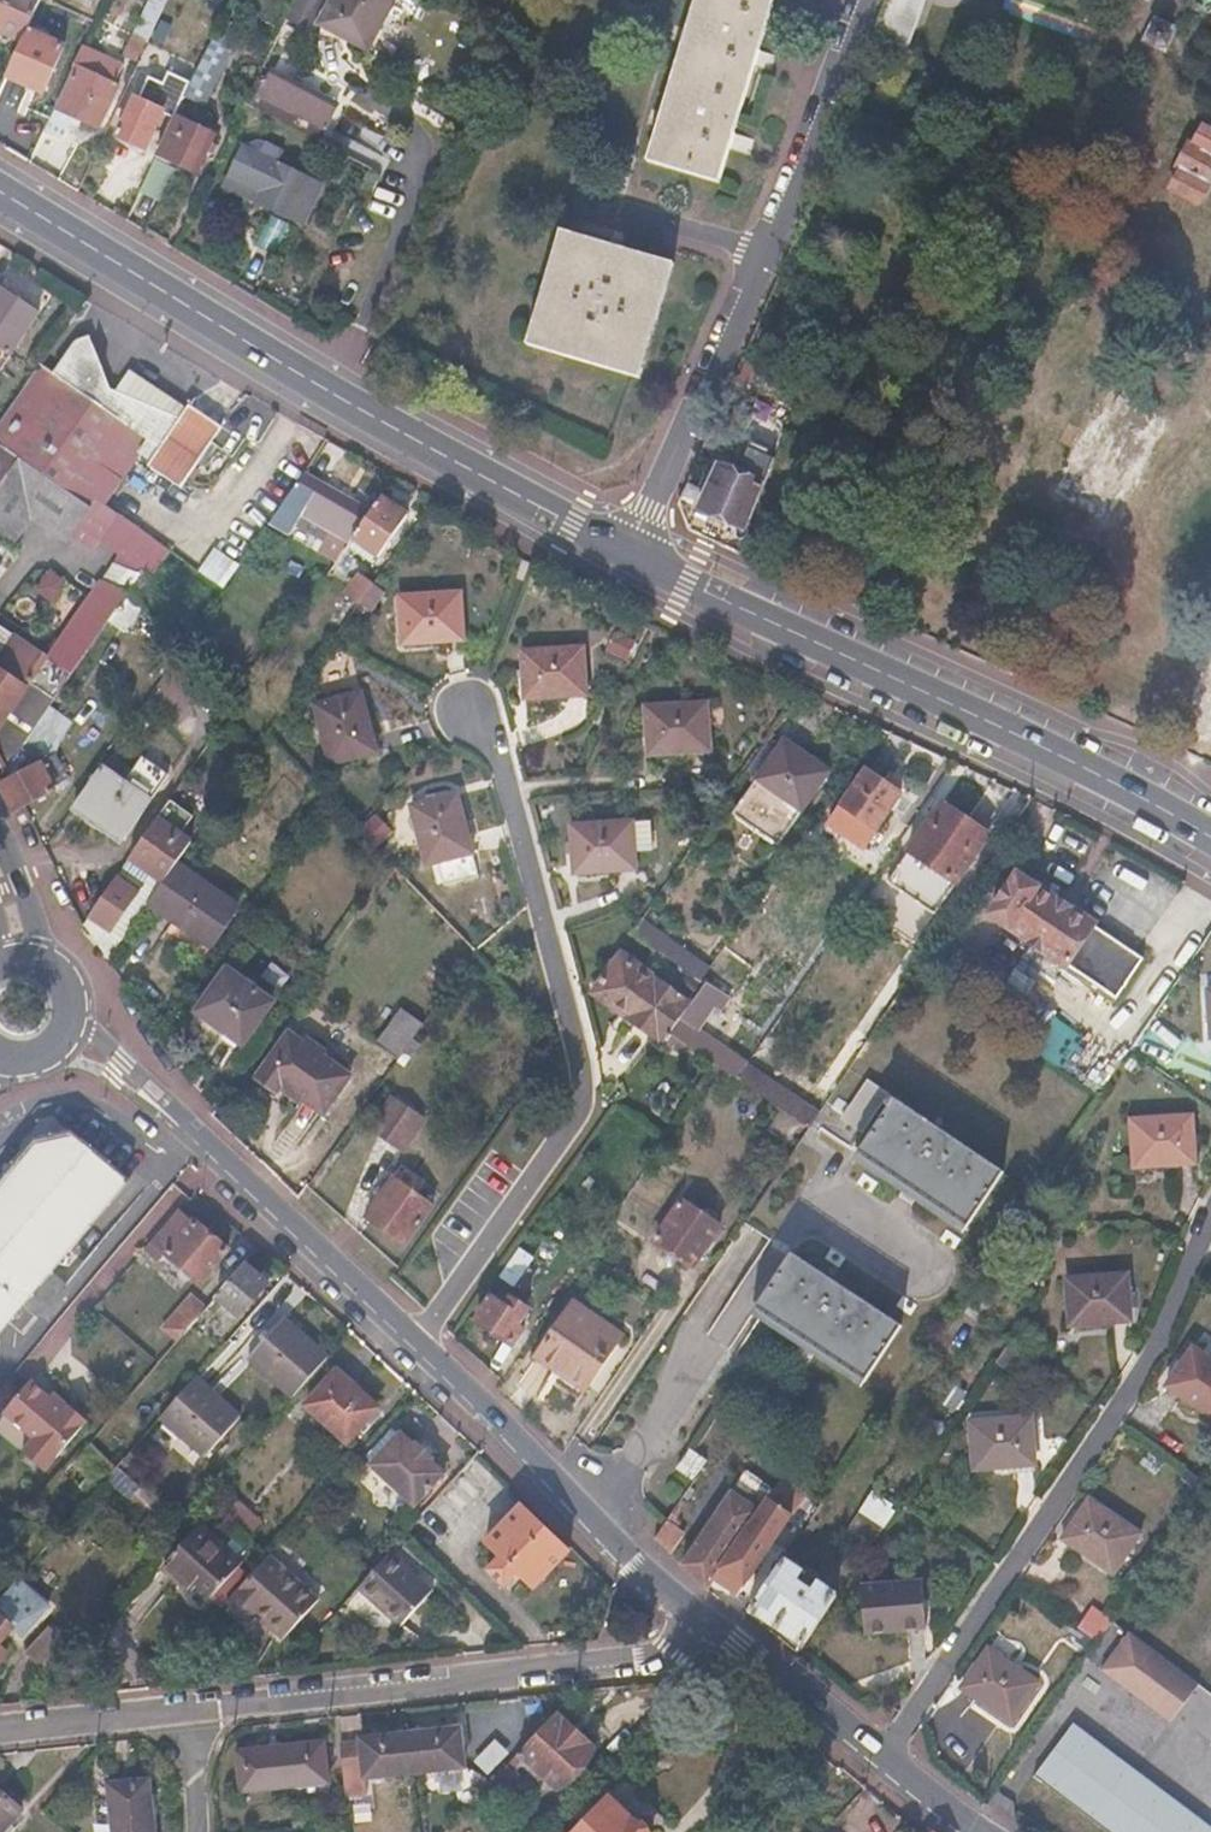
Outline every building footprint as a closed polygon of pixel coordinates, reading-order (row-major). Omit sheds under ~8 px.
[(20,43),(39,0),(0,0),(0,35),(20,43)] [(137,19),(152,26),(165,0),(145,0),(137,19)] [(289,24),(315,29),(321,0),(295,0),(289,24)] [(321,22),(367,48),(392,0),(333,0),(321,22)] [(648,162),(722,183),(776,0),(696,0),(648,162)] [(876,38),(910,50),(928,0),(890,0),(876,38)] [(152,31),(154,32),(146,50),(158,55),(165,40),(162,38),(175,11),(164,6),(152,31)] [(1174,27),(1154,18),(1143,41),(1163,51),(1174,27)] [(152,26),(137,19),(119,57),(133,64),(152,26)] [(61,45),(29,30),(8,78),(40,92),(61,45)] [(226,50),(215,45),(192,91),(203,97),(226,50)] [(69,67),(75,70),(57,110),(52,107),(40,132),(60,142),(72,117),(99,130),(118,89),(109,85),(118,64),(79,46),(69,67)] [(158,55),(146,50),(131,82),(142,88),(158,55)] [(251,91),(244,104),(318,142),(335,110),(271,76),(261,96),(251,91)] [(163,115),(134,101),(116,137),(145,151),(163,115)] [(185,123),(174,118),(156,157),(166,162),(185,123)] [(213,137),(185,123),(166,162),(194,175),(213,137)] [(1191,140),(1177,170),(1180,171),(1171,188),(1202,203),(1210,185),(1206,183),(1208,179),(1210,173),(1210,128),(1204,124),(1195,142),(1191,140)] [(260,157),(243,149),(223,188),(301,226),(321,186),(277,164),(283,153),(266,146),(260,157)] [(676,263),(563,229),(528,346),(641,379),(676,263)] [(6,359),(38,310),(0,286),(0,355),(6,359)] [(41,364),(0,420),(0,445),(18,458),(92,509),(99,500),(107,506),(141,449),(153,456),(148,465),(179,487),(185,481),(223,428),(190,405),(188,409),(133,369),(118,390),(112,387),(113,384),(87,335),(72,347),(54,372),(41,364)] [(738,471),(720,463),(700,508),(680,499),(679,503),(689,530),(739,553),(748,529),(744,527),(774,457),(749,444),(738,471)] [(18,458),(0,445),(0,485),(18,458)] [(18,458),(0,485),(0,534),(15,544),(32,520),(60,541),(70,526),(77,530),(96,544),(103,534),(111,522),(92,509),(18,458)] [(339,495),(303,471),(266,525),(294,542),(302,529),(323,542),(315,554),(334,568),(370,515),(353,504),(339,495)] [(358,495),(345,486),(339,495),(353,504),(358,495)] [(382,498),(370,515),(334,568),(332,571),(343,578),(364,549),(378,559),(410,516),(382,498)] [(92,509),(111,522),(156,552),(161,544),(107,506),(99,500),(92,509)] [(111,522),(103,534),(147,564),(156,552),(111,522)] [(77,530),(70,526),(60,541),(66,545),(77,530)] [(214,546),(199,568),(222,583),(237,560),(214,546)] [(60,578),(50,570),(37,590),(54,604),(63,593),(60,578)] [(153,579),(142,571),(127,593),(136,602),(153,579)] [(372,587),(359,578),(344,597),(358,607),(372,587)] [(4,771),(25,740),(123,599),(99,582),(45,659),(0,628),(0,764),(4,771)] [(461,593),(403,597),(405,644),(463,642),(461,593)] [(581,649),(523,653),(527,700),(586,696),(581,649)] [(361,693),(316,705),(331,764),(376,753),(361,693)] [(703,704),(644,709),(647,756),(707,750),(703,704)] [(4,771),(0,776),(0,790),(12,811),(53,791),(44,771),(52,767),(48,758),(40,751),(25,740),(4,771)] [(827,772),(781,741),(755,780),(732,815),(777,845),(800,811),(827,772)] [(136,768),(111,751),(100,767),(125,784),(136,768)] [(125,784),(100,767),(73,805),(88,815),(84,820),(103,832),(105,828),(122,840),(167,776),(142,758),(136,768),(125,784)] [(880,778),(865,768),(841,803),(876,827),(892,803),(904,812),(912,801),(880,778)] [(459,793),(413,803),(427,865),(472,853),(459,793)] [(193,818),(169,801),(85,920),(97,929),(107,935),(115,924),(120,916),(149,875),(163,885),(177,864),(191,844),(180,836),(193,818)] [(916,829),(921,833),(910,850),(955,881),(987,833),(943,802),(930,821),(924,818),(916,829)] [(629,824),(569,828),(573,874),(633,870),(629,824)] [(177,864),(163,885),(149,904),(181,928),(208,947),(212,950),(234,919),(230,917),(238,906),(177,864)] [(1092,924),(1018,876),(991,915),(1064,964),(1092,924)] [(126,919),(120,916),(115,924),(120,928),(126,919)] [(641,918),(632,933),(699,981),(709,966),(641,918)] [(181,928),(174,937),(197,962),(208,947),(181,928)] [(689,1002),(620,955),(594,993),(662,1041),(668,1033),(679,1017),(689,1002)] [(272,1006),(227,972),(198,1011),(196,1008),(185,1022),(193,1032),(198,1025),(220,1041),(226,1033),(242,1045),(272,1006)] [(691,999),(689,1002),(679,1017),(695,1028),(706,1009),(691,999)] [(421,1024),(399,1008),(375,1043),(396,1059),(421,1024)] [(679,1017),(668,1033),(715,1064),(737,1078),(747,1063),(695,1028),(679,1017)] [(286,1035),(256,1077),(258,1084),(274,1096),(281,1087),(302,1102),(324,1116),(350,1079),(320,1058),(324,1052),(299,1035),(295,1041),(286,1035)] [(747,1063),(737,1078),(780,1109),(799,1122),(807,1128),(811,1123),(818,1112),(747,1063)] [(883,1095),(863,1082),(838,1120),(858,1133),(883,1095)] [(892,1100),(857,1154),(967,1226),(1003,1171),(893,1098),(892,1100)] [(383,1101),(364,1128),(406,1158),(425,1131),(383,1101)] [(780,1109),(773,1121),(791,1133),(799,1122),(780,1109)] [(1194,1116),(1133,1121),(1136,1166),(1196,1162),(1194,1116)] [(807,1128),(799,1122),(791,1133),(800,1139),(807,1128)] [(38,1139),(0,1183),(0,1338),(133,1179),(78,1134),(38,1139)] [(383,1193),(379,1199),(366,1217),(404,1244),(432,1204),(417,1194),(421,1188),(414,1183),(410,1189),(394,1178),(383,1193)] [(383,1193),(378,1190),(374,1196),(379,1199),(383,1193)] [(721,1227),(684,1201),(655,1244),(692,1269),(704,1251),(708,1255),(717,1242),(712,1239),(721,1227)] [(193,1223),(178,1210),(146,1247),(160,1260),(166,1253),(200,1282),(228,1248),(196,1219),(193,1223)] [(532,1257),(517,1247),(498,1275),(512,1285),(515,1281),(532,1257)] [(792,1252),(755,1309),(891,1400),(930,1344),(792,1252)] [(270,1283),(247,1263),(219,1294),(228,1302),(241,1314),(270,1283)] [(1127,1273),(1067,1279),(1071,1325),(1131,1319),(1127,1273)] [(484,1295),(490,1298),(474,1321),(510,1346),(522,1329),(516,1325),(527,1309),(512,1299),(521,1285),(515,1281),(512,1285),(498,1275),(484,1295)] [(228,1302),(219,1294),(211,1304),(214,1307),(210,1310),(216,1315),(228,1302)] [(205,1310),(190,1296),(162,1326),(177,1342),(186,1331),(205,1310)] [(622,1337),(573,1303),(536,1357),(556,1372),(558,1368),(587,1388),(622,1337)] [(211,1304),(205,1310),(186,1331),(197,1341),(218,1317),(216,1315),(210,1310),(214,1307),(211,1304)] [(33,1349),(46,1361),(76,1331),(63,1318),(33,1349)] [(329,1360),(284,1320),(250,1359),(294,1398),(329,1360)] [(1193,1347),(1167,1385),(1210,1417),(1210,1360),(1193,1347)] [(982,1378),(957,1362),(943,1381),(969,1398),(982,1378)] [(380,1408),(338,1370),(307,1405),(349,1443),(361,1430),(365,1434),(378,1421),(373,1416),(380,1408)] [(239,1418),(196,1379),(161,1417),(205,1455),(239,1418)] [(29,1380),(3,1411),(33,1437),(21,1450),(43,1469),(86,1420),(68,1405),(64,1410),(29,1380)] [(946,1407),(925,1415),(929,1429),(950,1422),(946,1407)] [(1030,1415),(969,1420),(974,1469),(1034,1463),(1030,1415)] [(399,1434),(369,1467),(412,1505),(441,1473),(430,1463),(433,1460),(416,1445),(414,1448),(399,1434)] [(706,1461),(690,1449),(678,1468),(694,1480),(706,1461)] [(791,1475),(790,1474),(786,1480),(798,1487),(808,1473),(799,1467),(794,1475),(792,1474),(791,1475)] [(775,1491),(745,1472),(682,1564),(709,1590),(715,1581),(772,1496),(775,1491)] [(802,1490),(795,1499),(812,1512),(819,1501),(802,1490)] [(869,1493),(861,1509),(884,1521),(892,1505),(869,1493)] [(782,1505),(772,1496),(715,1581),(736,1595),(772,1542),(762,1534),(782,1505)] [(1141,1535),(1091,1502),(1065,1540),(1115,1574),(1141,1535)] [(241,1505),(229,1517),(248,1534),(259,1522),(241,1505)] [(489,1550),(490,1549),(502,1558),(488,1574),(495,1580),(491,1585),(497,1591),(502,1586),(507,1590),(519,1576),(536,1590),(540,1584),(538,1582),(547,1571),(550,1573),(554,1567),(553,1566),(565,1552),(568,1554),(571,1549),(549,1531),(547,1533),(540,1526),(542,1524),(523,1506),(519,1511),(521,1512),(508,1525),(506,1523),(501,1529),(503,1530),(492,1542),(490,1541),(485,1547),(489,1550)] [(14,1527),(0,1515),(0,1542),(14,1527)] [(880,1531),(858,1515),(840,1541),(863,1557),(880,1531)] [(675,1519),(671,1516),(655,1540),(671,1554),(688,1528),(675,1519)] [(239,1566),(195,1528),(164,1564),(191,1589),(196,1583),(212,1597),(239,1566)] [(279,1545),(271,1554),(239,1590),(263,1611),(268,1606),(294,1630),(329,1589),(279,1545)] [(393,1547),(370,1572),(361,1582),(402,1622),(435,1587),(393,1547)] [(802,1573),(782,1560),(746,1612),(797,1654),(837,1596),(817,1583),(811,1592),(796,1582),(802,1573)] [(15,1580),(0,1597),(0,1601),(14,1613),(31,1594),(15,1580)] [(921,1582),(861,1586),(865,1631),(924,1627),(921,1582)] [(18,1617),(14,1613),(0,1601),(0,1638),(18,1617)] [(1091,1605),(1081,1626),(1101,1635),(1111,1614),(1091,1605)] [(75,1640),(52,1620),(30,1644),(52,1665),(75,1640)] [(1130,1627),(1099,1668),(1170,1721),(1201,1679),(1130,1627)] [(1040,1685),(990,1651),(964,1690),(1014,1723),(1040,1685)] [(595,1750),(555,1714),(503,1770),(511,1777),(519,1768),(518,1766),(525,1758),(557,1789),(595,1750)] [(1073,1724),(1065,1735),(1033,1778),(1041,1784),(1105,1831),(1210,1831),(1210,1828),(1073,1724)] [(459,1726),(409,1731),(414,1772),(463,1767),(459,1726)] [(409,1731),(362,1736),(363,1754),(343,1756),(347,1795),(367,1793),(366,1777),(414,1772),(409,1731)] [(239,1746),(235,1746),(239,1790),(243,1789),(243,1787),(325,1778),(325,1781),(330,1780),(325,1736),(322,1737),(323,1740),(239,1749),(239,1746)] [(511,1777),(503,1770),(493,1781),(501,1788),(511,1777)] [(110,1784),(116,1831),(151,1831),(145,1781),(149,1780),(148,1774),(106,1779),(106,1784),(110,1784)] [(493,1781),(465,1811),(486,1831),(500,1816),(487,1804),(501,1788),(493,1781)] [(0,1790),(0,1827),(18,1806),(0,1790)] [(573,1831),(648,1831),(635,1820),(632,1823),(614,1806),(605,1798),(573,1831)]
